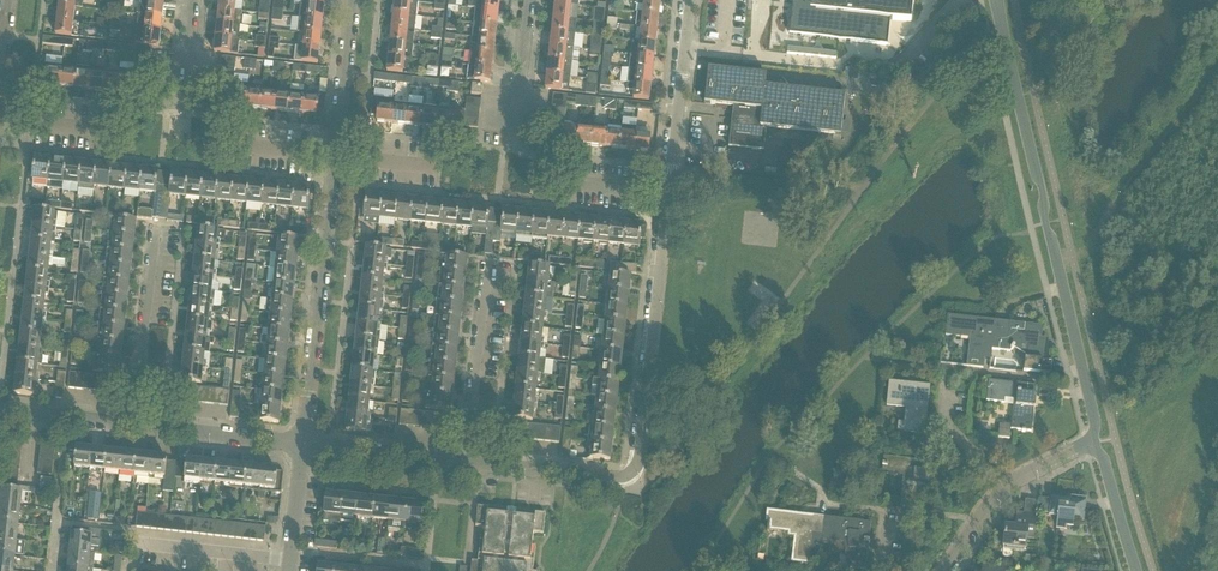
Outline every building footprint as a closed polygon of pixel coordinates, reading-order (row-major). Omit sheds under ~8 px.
[(58,6),(75,8),(82,9),(83,0),(59,0),(58,6)] [(99,8),(109,9),(110,3),(110,0),(99,0),(99,2),(99,8)] [(111,13),(123,14),(125,0),(113,0),(111,13)] [(219,9),(242,12),(243,0),(220,0),(219,9)] [(260,0),(259,14),(269,15),(270,1),(260,0)] [(393,14),(416,16),(418,2),(398,0),(395,0),(393,14)] [(475,9),(498,11),(499,0),(476,0),(476,1),(468,1),(468,8),(475,9)] [(636,5),(643,6),(643,7),(642,13),(658,15),(660,1),(653,0),(637,0),(636,5)] [(789,35),(888,45),(890,19),(911,22),(913,0),(798,0),(797,8),(792,8),(789,35)] [(138,1),(137,15),(139,15),(147,16),(163,18),(165,4),(141,1),(138,1)] [(554,3),(553,18),(577,20),(578,6),(554,3)] [(301,4),(299,18),(322,20),(324,6),(301,4)] [(58,6),(57,20),(73,22),(75,8),(58,6)] [(595,8),(594,22),(603,23),(605,9),(595,8)] [(219,9),(217,23),(240,26),(242,12),(219,9)] [(475,9),(473,23),(497,25),(498,11),(475,9)] [(636,27),(641,27),(657,29),(658,15),(642,13),(637,13),(636,27)] [(393,14),(391,28),(415,31),(416,16),(393,14)] [(139,15),(138,29),(162,32),(163,18),(147,16),(139,15)] [(298,32),(305,33),(321,35),(322,20),(299,18),(298,32)] [(553,18),(551,32),(575,34),(577,20),(553,18)] [(432,27),(432,33),(442,34),(443,26),(443,20),(438,19),(437,28),(432,27)] [(73,22),(57,20),(55,35),(71,37),(73,22)] [(594,22),(592,36),(602,37),(603,23),(594,22)] [(217,23),(216,38),(238,40),(240,26),(217,23)] [(472,37),(479,38),(495,40),(497,25),(473,23),(472,37)] [(641,27),(639,41),(655,43),(657,29),(641,27)] [(391,28),(390,42),(406,44),(413,45),(415,31),(391,28)] [(162,32),(138,29),(136,44),(160,47),(162,32)] [(551,32),(550,46),(573,49),(575,34),(551,32)] [(305,33),(303,47),(319,49),(321,35),(305,33)] [(592,36),(591,50),(600,51),(602,37),(592,36)] [(42,44),(65,46),(66,39),(43,37),(43,40),(42,44)] [(472,37),(471,44),(478,45),(477,52),(494,54),(495,40),(479,38),(472,37)] [(238,40),(216,38),(214,52),(238,55),(239,41),(238,40)] [(66,39),(65,46),(73,47),(74,40),(66,39)] [(81,51),(92,53),(93,42),(80,41),(79,48),(81,49),(81,51)] [(632,41),(631,55),(638,56),(654,57),(655,43),(639,41),(639,42),(632,41)] [(93,42),(93,50),(98,50),(104,51),(105,44),(93,42)] [(390,42),(388,56),(404,58),(404,59),(412,60),(412,59),(413,45),(406,44),(390,42)] [(269,43),(268,58),(273,59),(274,50),(279,51),(279,44),(269,43)] [(107,51),(121,53),(122,46),(108,44),(107,51)] [(122,46),(121,53),(135,55),(136,47),(122,46)] [(550,46),(548,60),(572,63),(573,49),(550,46)] [(136,47),(136,54),(150,56),(151,49),(136,47)] [(294,61),(317,64),(317,63),(319,49),(303,47),(296,47),(294,61)] [(470,51),(469,65),(492,68),(494,54),(477,52),(470,51)] [(604,52),(602,66),(609,67),(610,60),(610,59),(613,59),(614,53),(604,52)] [(136,54),(135,61),(149,63),(150,56),(136,54)] [(631,56),(629,69),(652,72),(654,57),(638,56),(631,55),(631,56)] [(404,58),(388,56),(387,71),(402,72),(404,58)] [(220,64),(235,65),(236,58),(221,57),(220,64)] [(548,60),(546,74),(562,76),(570,77),(577,78),(579,64),(572,63),(548,60)] [(135,61),(134,69),(149,70),(149,63),(135,61)] [(427,67),(426,76),(434,77),(435,77),(437,77),(438,68),(438,62),(437,62),(428,61),(428,67),(427,67)] [(45,85),(60,87),(62,66),(40,63),(38,80),(45,81),(45,85)] [(220,71),(234,72),(235,65),(220,64),(220,71)] [(298,72),(307,73),(307,66),(299,65),(298,72)] [(467,80),(482,82),(490,83),(490,82),(492,68),(476,66),(469,65),(467,80)] [(60,87),(74,88),(76,68),(62,66),(60,87)] [(307,66),(307,73),(321,75),(321,68),(307,66)] [(602,66),(600,80),(610,81),(611,76),(610,76),(608,76),(609,67),(602,66)] [(90,74),(88,90),(102,92),(104,76),(105,71),(105,69),(91,67),(90,69),(90,74)] [(74,88),(88,90),(90,74),(90,69),(76,68),(74,88)] [(134,71),(133,76),(148,77),(149,70),(134,69),(134,71)] [(629,69),(628,83),(650,86),(652,72),(629,69)] [(728,147),(763,151),(766,128),(840,137),(845,96),(765,86),(766,76),(708,69),(704,104),(733,107),(728,147)] [(131,95),(132,90),(132,83),(133,79),(133,76),(134,71),(119,70),(119,72),(116,93),(131,95)] [(102,92),(116,93),(119,72),(105,71),(104,76),(102,92)] [(219,78),(233,80),(234,72),(220,71),(219,78)] [(373,81),(396,83),(397,76),(374,73),(374,77),(373,81)] [(570,77),(546,74),(545,89),(568,91),(570,77)] [(133,79),(132,83),(147,85),(148,77),(133,76),(133,79)] [(397,76),(396,83),(403,84),(404,77),(397,76)] [(233,87),(233,82),(233,80),(219,78),(218,85),(233,87)] [(411,78),(410,88),(424,90),(425,79),(411,78)] [(425,79),(424,90),(430,90),(430,87),(432,87),(438,88),(439,81),(425,79)] [(587,79),(585,93),(596,95),(596,94),(597,80),(587,79)] [(446,92),(452,93),(453,82),(439,81),(438,88),(447,89),(446,92)] [(230,105),(245,107),(248,84),(233,82),(233,87),(232,94),(231,101),(230,105)] [(132,90),(131,95),(140,96),(140,91),(146,92),(147,85),(132,83),(132,89),(132,90)] [(627,89),(627,90),(634,91),(633,99),(637,99),(649,100),(650,89),(650,86),(628,83),(627,89)] [(879,83),(877,96),(895,99),(896,85),(879,83)] [(245,107),(259,109),(261,93),(254,92),(255,85),(248,84),(245,107)] [(470,94),(481,95),(482,85),(471,84),(470,94)] [(218,85),(217,92),(232,94),(233,87),(218,85)] [(288,112),(302,113),(304,92),(290,90),(290,96),(288,112)] [(216,99),(231,101),(232,94),(217,92),(216,99)] [(304,92),(302,113),(317,115),(317,110),(324,111),(326,94),(304,92)] [(259,109),(274,110),(275,94),(261,93),(259,109)] [(553,93),(552,100),(566,102),(567,95),(553,93)] [(274,110),(288,112),(290,96),(275,94),(274,110)] [(376,121),(391,123),(394,102),(394,99),(372,97),(370,115),(377,116),(376,121)] [(466,98),(465,105),(480,107),(480,100),(466,98)] [(552,100),(551,107),(566,109),(566,102),(552,100)] [(391,123),(405,125),(408,104),(394,102),(391,123)] [(624,102),(624,109),(630,110),(638,110),(639,103),(624,102)] [(639,103),(638,110),(652,112),(653,104),(639,103)] [(405,125),(419,126),(422,106),(408,104),(405,125)] [(465,105),(465,110),(465,112),(479,114),(480,107),(465,105)] [(419,126),(434,128),(436,107),(422,106),(419,126)] [(434,128),(448,130),(450,109),(436,107),(434,128)] [(551,107),(550,115),(565,116),(566,109),(551,107)] [(450,109),(448,130),(462,131),(463,127),(464,119),(465,112),(465,110),(450,109)] [(479,114),(465,112),(464,119),(478,121),(479,114)] [(550,115),(549,122),(564,123),(565,116),(550,115)] [(478,121),(464,119),(463,127),(477,128),(478,121)] [(549,122),(549,129),(563,130),(564,126),(564,123),(549,122)] [(562,138),(562,142),(576,144),(579,124),(572,123),(572,127),(564,126),(563,130),(562,138)] [(579,124),(576,144),(591,145),(592,130),(593,125),(579,124)] [(591,145),(605,147),(607,131),(607,126),(593,125),(592,130),(591,145)] [(621,133),(619,149),(634,150),(635,134),(636,128),(622,126),(621,133)] [(548,136),(562,138),(563,130),(549,129),(548,136)] [(605,147),(619,149),(621,133),(607,131),(605,147)] [(635,134),(634,150),(648,152),(650,136),(635,134)] [(35,158),(32,180),(33,180),(32,187),(47,188),(48,181),(50,161),(35,159),(35,158)] [(48,181),(63,183),(66,162),(50,161),(48,181)] [(63,183),(78,184),(81,164),(66,162),(63,183)] [(93,191),(94,186),(96,166),(81,164),(78,184),(78,189),(93,191)] [(94,186),(109,188),(111,167),(96,166),(94,186)] [(109,188),(124,190),(127,169),(111,167),(109,188)] [(125,190),(124,197),(139,198),(140,191),(142,171),(127,169),(124,190),(125,190)] [(154,204),(161,205),(165,173),(158,172),(158,171),(157,171),(157,173),(142,171),(140,191),(155,193),(154,194),(155,194),(154,204)] [(170,195),(185,196),(187,176),(173,174),(173,173),(172,173),(172,174),(165,173),(161,205),(168,206),(169,196),(170,196),(170,195)] [(185,196),(200,198),(203,178),(187,176),(185,196)] [(200,198),(216,200),(218,179),(203,178),(200,198)] [(216,200),(231,201),(233,181),(218,179),(216,200)] [(231,201),(246,203),(248,183),(233,181),(231,201)] [(246,203),(261,205),(264,184),(248,183),(246,203)] [(261,205),(277,206),(279,186),(264,184),(261,205)] [(277,206),(292,208),(294,188),(279,186),(277,206)] [(294,188),(292,208),(307,209),(307,211),(307,216),(312,217),(314,203),(315,190),(310,189),(310,188),(309,188),(309,189),(294,188)] [(364,216),(379,218),(381,197),(366,195),(366,194),(363,217),(364,217),(364,216)] [(379,218),(394,219),(397,199),(381,197),(379,218)] [(34,206),(45,208),(46,201),(35,199),(34,206)] [(394,219),(410,221),(412,200),(397,199),(394,219)] [(410,221),(425,223),(427,202),(412,200),(410,221)] [(425,223),(440,224),(442,204),(427,202),(425,223)] [(440,224),(455,226),(458,206),(442,204),(440,224)] [(455,226),(471,228),(473,207),(458,206),(455,226)] [(473,207),(471,228),(486,230),(486,231),(485,241),(492,242),(496,210),(489,209),(489,208),(488,208),(488,209),(473,207)] [(496,210),(492,242),(500,242),(500,239),(515,240),(516,237),(519,212),(504,211),(504,209),(503,209),(503,211),(496,210)] [(35,211),(34,226),(55,228),(56,223),(57,213),(46,211),(34,210),(34,211),(35,211)] [(516,237),(531,239),(534,214),(519,212),(516,237)] [(546,241),(547,236),(549,216),(534,214),(531,239),(546,241)] [(167,215),(167,222),(183,223),(183,217),(167,215)] [(547,236),(562,238),(564,217),(549,216),(547,236)] [(562,238),(577,240),(580,219),(564,217),(562,238)] [(109,219),(108,234),(133,237),(134,222),(136,222),(136,221),(109,219)] [(580,219),(577,240),(585,241),(584,243),(592,244),(593,241),(595,221),(580,219)] [(595,221),(593,241),(600,242),(600,245),(608,246),(608,243),(610,222),(595,221)] [(608,243),(623,245),(625,224),(610,222),(608,243)] [(625,224),(623,245),(638,247),(638,248),(639,248),(640,239),(645,240),(646,226),(641,226),(641,225),(640,225),(640,226),(625,224)] [(280,234),(289,235),(290,226),(281,225),(280,234)] [(34,226),(32,241),(52,243),(54,243),(55,235),(55,234),(55,228),(34,226)] [(290,226),(289,235),(306,237),(307,228),(290,226)] [(199,229),(197,244),(219,247),(220,240),(217,240),(218,231),(198,228),(197,229),(199,229)] [(106,249),(131,252),(132,253),(132,252),(131,252),(133,237),(108,234),(106,249)] [(424,234),(423,243),(435,244),(439,245),(440,235),(424,234)] [(278,237),(276,253),(296,255),(298,240),(278,237)] [(381,245),(391,247),(392,239),(381,238),(381,245)] [(250,239),(249,250),(255,251),(257,239),(250,239)] [(392,239),(391,247),(404,248),(404,241),(392,239)] [(32,241),(30,256),(52,259),(53,253),(51,253),(52,243),(32,241)] [(411,249),(422,250),(423,243),(412,242),(411,249)] [(423,243),(422,250),(434,251),(435,244),(429,244),(423,243)] [(194,259),(215,261),(218,262),(219,247),(197,244),(195,259),(194,259)] [(442,253),(452,254),(453,247),(442,245),(442,253)] [(367,248),(365,263),(387,265),(388,259),(391,259),(392,250),(366,247),(366,248),(367,248)] [(453,247),(452,254),(465,255),(465,248),(453,247)] [(106,249),(104,265),(129,268),(131,252),(106,249)] [(249,250),(247,261),(254,262),(255,251),(249,250)] [(83,251),(82,262),(87,262),(88,263),(89,263),(90,252),(89,252),(88,252),(83,251)] [(271,253),(269,268),(275,268),(295,270),(294,270),(296,255),(276,253),(276,254),(271,253)] [(517,260),(529,262),(529,255),(518,254),(517,260)] [(529,255),(529,262),(540,263),(541,256),(529,255)] [(30,256),(28,271),(48,274),(49,264),(51,265),(65,267),(65,260),(52,259),(30,256)] [(441,256),(440,271),(464,274),(466,258),(441,256)] [(418,257),(417,268),(424,269),(425,258),(418,257)] [(195,260),(194,275),(216,277),(217,271),(214,271),(215,261),(194,259),(194,260),(195,260)] [(82,262),(81,273),(87,274),(89,263),(88,263),(87,262),(82,262)] [(590,262),(590,269),(601,270),(602,263),(590,262)] [(365,263),(364,278),(382,280),(383,271),(386,271),(387,265),(365,263)] [(610,271),(619,272),(620,264),(610,263),(610,271)] [(620,264),(619,272),(636,274),(637,266),(620,264)] [(103,280),(128,283),(129,283),(129,282),(128,282),(129,268),(104,265),(103,280)] [(247,265),(245,281),(252,281),(257,282),(259,266),(247,265)] [(530,266),(528,281),(550,283),(551,278),(549,277),(550,268),(529,265),(529,266),(530,266)] [(413,268),(407,267),(405,279),(412,279),(413,268)] [(269,268),(267,283),(273,283),(293,286),(294,271),(295,271),(295,270),(274,268),(269,268)] [(424,269),(417,268),(415,280),(422,281),(424,269)] [(28,271),(27,287),(49,289),(49,283),(47,283),(48,274),(28,271)] [(440,271),(438,286),(462,289),(464,274),(440,271)] [(191,289),(191,290),(212,292),(215,292),(219,293),(220,284),(215,283),(216,277),(194,275),(192,289),(191,289)] [(610,275),(608,290),(627,292),(629,277),(630,278),(630,277),(610,275)] [(364,279),(362,293),(384,296),(384,290),(382,290),(384,280),(382,280),(364,278),(362,278),(364,279)] [(103,280),(101,295),(126,298),(128,283),(103,280)] [(525,296),(553,299),(554,292),(552,289),(550,289),(551,284),(550,283),(528,281),(527,296),(525,296)] [(273,283),(271,299),(291,301),(293,286),(273,283)] [(404,286),(403,298),(410,298),(411,287),(404,286)] [(438,286),(436,302),(461,304),(462,289),(438,286)] [(27,287),(25,302),(45,304),(46,295),(48,295),(49,289),(27,287)] [(415,287),(413,299),(420,300),(422,288),(415,287)] [(192,290),(190,305),(213,308),(221,308),(222,293),(219,293),(215,292),(212,292),(191,290),(192,290)] [(608,290),(606,305),(627,308),(627,307),(626,307),(627,292),(608,290)] [(359,308),(380,311),(382,311),(384,296),(362,293),(360,308),(359,308)] [(101,295),(99,310),(125,313),(126,313),(124,313),(126,298),(101,295)] [(553,299),(525,296),(527,296),(525,311),(547,314),(551,314),(553,299)] [(266,314),(269,314),(289,316),(291,301),(271,299),(268,298),(266,314)] [(410,298),(403,298),(402,309),(409,310),(410,298)] [(420,300),(413,299),(412,311),(419,312),(420,300)] [(25,302),(23,317),(45,320),(46,314),(44,313),(45,304),(25,302)] [(436,302),(435,317),(459,320),(461,304),(436,302)] [(187,320),(211,323),(213,308),(190,305),(189,320),(187,320)] [(606,305),(604,321),(624,323),(626,308),(627,308),(606,305)] [(360,309),(358,324),(380,326),(381,320),(379,320),(380,311),(359,308),(359,309),(360,309)] [(99,310),(97,326),(123,329),(124,314),(125,314),(125,313),(99,310)] [(522,326),(522,327),(543,329),(544,320),(546,320),(547,314),(525,311),(523,326),(522,326)] [(269,314),(268,329),(288,331),(289,316),(269,314)] [(946,333),(945,335),(961,337),(962,333),(970,334),(969,338),(966,366),(983,368),(984,367),(983,367),(984,357),(991,358),(992,350),(994,338),(995,321),(994,321),(988,320),(988,323),(980,323),(980,320),(947,316),(946,333)] [(23,317),(21,332),(41,335),(42,326),(45,326),(45,320),(23,317)] [(401,317),(400,328),(406,329),(408,318),(401,317)] [(435,317),(433,332),(457,335),(459,320),(435,317)] [(411,318),(410,329),(417,330),(419,319),(411,318)] [(189,321),(187,336),(209,338),(210,332),(212,332),(213,323),(211,323),(187,320),(187,321),(189,321)] [(598,321),(596,335),(603,336),(624,338),(624,337),(622,337),(624,323),(604,321),(598,321)] [(995,321),(992,350),(1010,352),(1012,349),(1012,350),(1016,344),(1026,345),(1023,372),(1051,375),(1052,361),(1042,360),(1045,339),(1042,338),(1043,326),(995,321)] [(75,323),(74,334),(81,335),(82,324),(81,324),(75,323)] [(379,341),(380,326),(358,324),(357,339),(356,339),(379,341)] [(97,326),(96,341),(122,344),(122,343),(121,343),(123,329),(97,326)] [(523,327),(521,342),(543,344),(544,338),(542,338),(543,329),(522,327),(523,327)] [(406,329),(400,328),(398,340),(405,340),(406,329)] [(268,329),(266,344),(286,347),(288,331),(268,329)] [(417,330),(410,329),(408,341),(415,342),(417,330)] [(21,332),(20,348),(42,350),(43,344),(40,344),(41,335),(21,332)] [(433,332),(431,347),(456,350),(457,335),(433,332)] [(184,350),(184,351),(205,353),(209,354),(210,344),(214,344),(214,339),(209,338),(187,336),(185,351),(184,350)] [(603,336),(601,351),(621,353),(622,338),(623,338),(624,338),(603,336)] [(357,339),(355,354),(377,357),(379,341),(356,339),(357,339)] [(96,341),(94,356),(119,359),(121,344),(122,344),(96,341)] [(519,357),(540,360),(541,350),(543,351),(543,344),(521,342),(520,357),(519,357)] [(266,344),(264,360),(284,362),(286,347),(266,344)] [(398,347),(396,359),(403,360),(404,348),(398,347)] [(431,347),(430,363),(454,365),(456,350),(431,347)] [(20,348),(18,363),(38,365),(42,366),(43,358),(41,357),(42,350),(20,348)] [(408,348),(406,360),(414,361),(415,349),(408,348)] [(185,351),(183,366),(206,369),(206,363),(204,363),(205,353),(184,351),(185,351)] [(601,351),(599,366),(620,368),(619,368),(621,353),(601,351)] [(71,353),(70,365),(76,366),(77,366),(78,354),(77,354),(71,353)] [(352,369),(373,372),(374,363),(376,363),(377,357),(355,354),(353,369),(352,369)] [(119,359),(94,356),(92,372),(118,375),(119,374),(117,374),(119,359)] [(520,358),(518,373),(540,375),(544,376),(546,360),(540,360),(519,357),(519,358),(520,358)] [(403,360),(396,359),(395,370),(402,371),(403,360)] [(264,360),(263,375),(282,377),(284,362),(264,360)] [(414,361),(406,360),(405,372),(412,373),(414,361)] [(18,363),(16,378),(39,381),(39,375),(37,374),(38,365),(18,363)] [(430,363),(428,378),(452,381),(454,365),(430,363)] [(206,369),(183,366),(182,381),(181,381),(180,382),(201,384),(203,374),(205,374),(206,369)] [(599,366),(598,381),(617,384),(619,369),(620,369),(620,368),(599,366)] [(353,370),(352,385),(374,387),(375,372),(373,372),(352,369),(352,370),(353,370)] [(57,372),(56,383),(64,384),(66,373),(57,372)] [(67,388),(75,389),(76,374),(69,373),(67,388)] [(515,388),(536,390),(537,381),(539,381),(540,375),(518,373),(516,388),(515,388)] [(75,389),(82,390),(84,374),(76,374),(75,389)] [(82,390),(89,391),(91,375),(84,374),(82,390)] [(89,391),(97,392),(98,376),(91,375),(89,391)] [(261,390),(263,390),(281,392),(282,377),(263,375),(261,390)] [(97,392),(104,392),(106,377),(98,376),(97,392)] [(106,377),(104,392),(111,393),(113,378),(106,377)] [(39,381),(16,378),(14,394),(34,396),(35,387),(38,387),(39,381)] [(394,378),(393,389),(400,390),(401,379),(394,378)] [(428,378),(426,393),(450,396),(452,381),(428,378)] [(405,379),(403,390),(410,391),(412,380),(405,379)] [(592,389),(591,396),(596,396),(596,397),(617,399),(616,398),(617,384),(598,381),(593,381),(592,389)] [(989,381),(987,401),(1005,403),(1005,399),(1015,400),(1012,425),(1004,425),(999,425),(999,429),(998,434),(998,438),(1010,439),(1011,430),(1011,429),(1022,431),(1022,432),(1025,433),(1025,431),(1031,432),(1034,408),(1034,407),(1031,407),(1032,395),(1035,396),(1035,395),(1036,388),(1036,386),(1013,383),(989,381)] [(926,426),(928,404),(924,404),(924,399),(929,399),(930,386),(920,385),(920,389),(915,389),(916,384),(890,382),(888,406),(889,401),(907,403),(905,424),(899,423),(898,431),(925,434),(925,433),(921,432),(921,426),(926,426)] [(64,384),(56,383),(54,398),(63,399),(64,384)] [(349,400),(368,402),(370,402),(371,393),(373,393),(374,387),(352,385),(350,400),(349,400)] [(185,386),(184,401),(191,402),(193,387),(185,386)] [(193,387),(191,402),(198,403),(200,387),(193,387)] [(200,387),(198,403),(205,404),(207,388),(200,387)] [(207,388),(205,404),(213,404),(214,389),(207,388)] [(516,388),(514,403),(537,406),(537,399),(535,399),(536,390),(515,388),(516,388)] [(213,404),(220,405),(222,390),(214,389),(213,404)] [(400,390),(393,389),(392,401),(398,402),(400,390)] [(222,390),(220,405),(227,406),(228,406),(229,391),(222,390)] [(263,390),(261,406),(279,408),(281,392),(263,390)] [(410,391),(403,390),(402,402),(409,403),(410,391)] [(233,392),(232,403),(240,404),(241,393),(233,392)] [(450,396),(426,393),(425,409),(449,412),(450,396)] [(596,397),(594,412),(614,414),(615,399),(617,399),(596,397)] [(350,400),(348,415),(370,418),(371,412),(367,411),(368,402),(349,400),(350,400)] [(232,403),(230,418),(238,419),(240,404),(232,403)] [(537,406),(514,403),(513,418),(512,418),(532,421),(534,412),(536,412),(537,406)] [(279,408),(261,406),(259,421),(277,423),(279,408)] [(389,409),(388,418),(396,419),(397,410),(389,409)] [(399,425),(406,426),(408,411),(401,410),(399,425)] [(406,426),(414,427),(415,412),(408,411),(406,426)] [(414,427),(421,428),(423,412),(415,412),(414,427)] [(421,428),(428,428),(430,413),(423,412),(421,428)] [(594,412),(593,427),(594,427),(594,428),(613,430),(613,429),(612,429),(614,414),(594,412)] [(428,428),(435,429),(437,414),(430,413),(428,428)] [(437,414),(435,429),(443,430),(444,415),(437,414)] [(370,418),(348,415),(347,430),(345,430),(345,431),(366,433),(365,432),(366,423),(370,424),(370,418)] [(396,419),(388,418),(386,435),(394,436),(396,419)] [(515,438),(522,439),(524,424),(517,423),(515,438)] [(522,439),(529,440),(531,424),(524,424),(522,439)] [(529,440),(537,440),(539,425),(531,424),(529,440)] [(537,440),(544,441),(546,426),(539,425),(537,440)] [(544,441),(551,442),(553,427),(546,426),(544,441)] [(553,427),(551,442),(559,443),(560,428),(553,427)] [(589,427),(588,442),(610,445),(612,430),(613,430),(594,428),(589,427)] [(564,428),(563,442),(571,443),(572,429),(564,428)] [(7,441),(6,449),(21,450),(22,443),(7,441)] [(571,443),(563,442),(561,455),(569,456),(571,443)] [(610,445),(588,442),(587,448),(592,449),(591,458),(590,458),(590,459),(610,460),(609,460),(610,445)] [(40,445),(39,452),(54,454),(55,447),(40,445)] [(6,449),(5,456),(20,458),(21,450),(6,449)] [(74,468),(89,469),(91,451),(76,449),(74,468)] [(89,469),(104,471),(106,452),(91,451),(89,469)] [(39,452),(38,460),(53,461),(54,454),(39,452)] [(104,471),(119,473),(121,454),(106,452),(104,471)] [(132,474),(134,474),(136,456),(121,454),(119,473),(132,474)] [(5,456),(5,463),(19,465),(20,458),(5,456)] [(136,456),(134,474),(137,475),(136,484),(148,485),(149,476),(151,457),(136,456)] [(151,457),(149,476),(164,478),(166,463),(166,459),(151,457)] [(929,477),(930,471),(928,471),(929,462),(884,457),(883,467),(885,467),(885,472),(908,474),(908,482),(906,482),(903,507),(924,510),(927,476),(929,477)] [(38,460),(38,467),(52,469),(53,461),(38,460)] [(185,481),(184,484),(200,485),(200,482),(202,463),(187,461),(186,471),(185,481)] [(5,463),(4,470),(19,472),(19,465),(5,463)] [(176,465),(166,463),(164,478),(164,487),(163,494),(173,495),(175,479),(176,470),(176,465)] [(200,482),(215,484),(217,465),(202,463),(200,482)] [(215,484),(230,485),(232,466),(217,465),(215,484)] [(230,485),(245,487),(247,468),(232,466),(230,485)] [(52,469),(38,467),(37,474),(52,476),(52,469)] [(245,487),(260,489),(262,470),(247,468),(245,487)] [(4,470),(3,478),(18,479),(19,472),(4,470)] [(185,481),(186,471),(176,470),(175,479),(185,481)] [(281,495),(284,472),(262,470),(260,489),(258,499),(264,500),(266,489),(275,490),(275,494),(281,495)] [(132,474),(119,473),(118,481),(131,483),(132,474)] [(164,478),(149,476),(148,485),(164,487),(164,478)] [(18,479),(3,478),(2,485),(4,485),(17,487),(18,479)] [(45,490),(50,490),(51,480),(41,479),(40,489),(45,490)] [(4,485),(3,490),(22,492),(29,493),(45,494),(45,490),(40,489),(17,487),(4,485)] [(1,497),(0,504),(0,506),(20,508),(20,504),(22,492),(3,490),(0,489),(0,496),(1,497)] [(340,519),(341,516),(343,491),(337,490),(336,495),(326,494),(323,522),(330,523),(330,518),(340,519)] [(340,519),(340,522),(356,523),(357,517),(359,497),(349,496),(350,491),(343,491),(341,516),(340,519)] [(357,517),(373,519),(376,494),(369,493),(369,498),(359,497),(357,517)] [(101,495),(90,494),(88,520),(98,521),(101,495)] [(373,519),(389,521),(391,501),(381,500),(382,495),(376,494),(373,519)] [(1051,497),(1049,514),(1049,515),(1056,516),(1056,519),(1057,520),(1056,528),(1067,529),(1067,526),(1073,527),(1074,521),(1084,522),(1087,498),(1074,496),(1074,501),(1071,500),(1071,499),(1051,497)] [(389,521),(405,523),(408,498),(401,497),(401,502),(391,501),(389,521)] [(408,498),(405,523),(404,529),(421,531),(424,504),(413,503),(414,498),(408,498)] [(1025,548),(1025,550),(1026,550),(1027,538),(1034,539),(1032,551),(1033,551),(1039,502),(1026,500),(1025,514),(1017,513),(1016,527),(1006,526),(1003,548),(1004,548),(1004,545),(1013,546),(1013,548),(1018,548),(1018,547),(1025,548)] [(18,525),(20,508),(0,506),(0,523),(18,525)] [(159,507),(158,515),(159,515),(166,516),(167,507),(159,507)] [(536,547),(532,546),(534,533),(543,534),(546,514),(535,513),(535,518),(515,516),(516,511),(508,510),(507,515),(488,513),(488,508),(478,507),(476,527),(486,528),(484,541),(480,540),(477,566),(472,565),(471,570),(533,570),(536,547)] [(767,511),(766,522),(768,523),(767,532),(769,532),(769,531),(774,532),(795,534),(792,562),(810,565),(813,535),(815,517),(767,511)] [(136,528),(143,528),(144,513),(137,513),(136,528)] [(144,513),(143,528),(150,529),(152,514),(144,513)] [(152,514),(150,529),(157,530),(159,515),(158,515),(152,514)] [(159,515),(157,530),(164,531),(166,516),(159,515)] [(166,516),(164,531),(171,532),(173,517),(166,516)] [(173,517),(171,532),(178,532),(180,517),(173,517)] [(180,517),(178,532),(186,533),(187,518),(182,518),(180,517)] [(815,517),(813,535),(822,536),(822,538),(850,541),(847,569),(850,569),(850,570),(853,570),(853,569),(865,570),(869,544),(869,543),(870,543),(870,542),(870,541),(869,540),(866,540),(867,535),(868,535),(869,535),(870,533),(871,523),(865,522),(864,525),(855,521),(854,524),(845,520),(844,523),(835,519),(833,522),(825,519),(825,518),(824,519),(815,518),(815,517)] [(116,518),(115,525),(124,526),(125,519),(116,518)] [(187,518),(186,533),(193,534),(194,519),(187,518)] [(194,519),(193,534),(200,535),(202,520),(194,519)] [(202,520),(200,535),(207,535),(209,521),(202,520)] [(209,521),(207,535),(214,536),(216,521),(209,521)] [(216,521),(214,536),(221,537),(223,522),(216,521)] [(223,522),(221,537),(228,538),(230,523),(223,522)] [(16,541),(18,525),(0,523),(0,539),(16,541)] [(230,523),(228,538),(236,539),(237,524),(230,523)] [(237,524),(236,539),(243,539),(244,525),(237,524)] [(244,525),(243,539),(250,540),(251,525),(244,525)] [(251,525),(250,540),(257,541),(259,526),(251,525)] [(259,526),(257,541),(264,542),(266,527),(259,526)] [(71,541),(70,551),(89,553),(90,549),(100,550),(102,531),(72,527),(72,535),(66,534),(66,541),(71,541)] [(14,557),(16,541),(0,539),(0,555),(14,557)] [(374,553),(384,554),(385,540),(376,539),(374,553)] [(64,560),(63,567),(93,570),(94,554),(89,553),(70,551),(69,561),(64,560)] [(14,559),(14,557),(0,555),(0,570),(13,570),(14,559)] [(114,570),(121,570),(122,562),(115,561),(114,570)] [(335,562),(329,561),(328,566),(318,565),(318,570),(334,570),(335,562)] [(334,570),(351,570),(351,569),(341,568),(341,563),(335,562),(334,570)]
